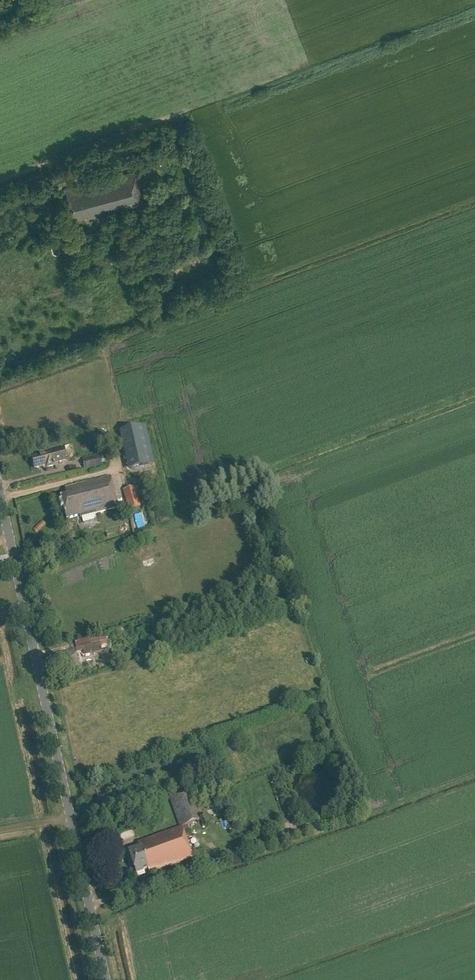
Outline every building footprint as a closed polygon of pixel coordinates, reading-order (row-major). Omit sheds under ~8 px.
[(143,203),(134,171),(67,189),(66,189),(74,219),(84,216),(86,216),(87,218),(143,203)] [(130,302),(137,300),(132,284),(124,286),(130,302)] [(5,358),(12,362),(16,355),(9,351),(5,358)] [(129,469),(150,463),(141,428),(120,433),(129,469)] [(97,457),(85,460),(87,470),(100,467),(107,456),(103,444),(102,444),(101,441),(95,443),(95,446),(94,446),(97,457)] [(64,453),(62,447),(50,450),(51,454),(40,457),(32,459),(35,469),(46,466),(47,468),(55,466),(54,464),(63,462),(61,454),(64,453)] [(119,508),(110,477),(65,489),(67,496),(61,498),(67,520),(80,516),(80,518),(119,508)] [(140,506),(138,498),(135,487),(123,490),(128,510),(140,506)] [(84,642),(85,649),(101,646),(100,646),(107,644),(105,637),(84,642)] [(60,670),(79,666),(75,650),(53,655),(56,667),(59,666),(60,670)] [(113,655),(106,657),(108,666),(109,669),(116,667),(115,664),(113,655)] [(204,820),(193,789),(169,797),(180,828),(138,843),(138,842),(140,847),(128,851),(136,874),(148,870),(150,874),(193,858),(193,859),(193,858),(182,827),(204,820)]
